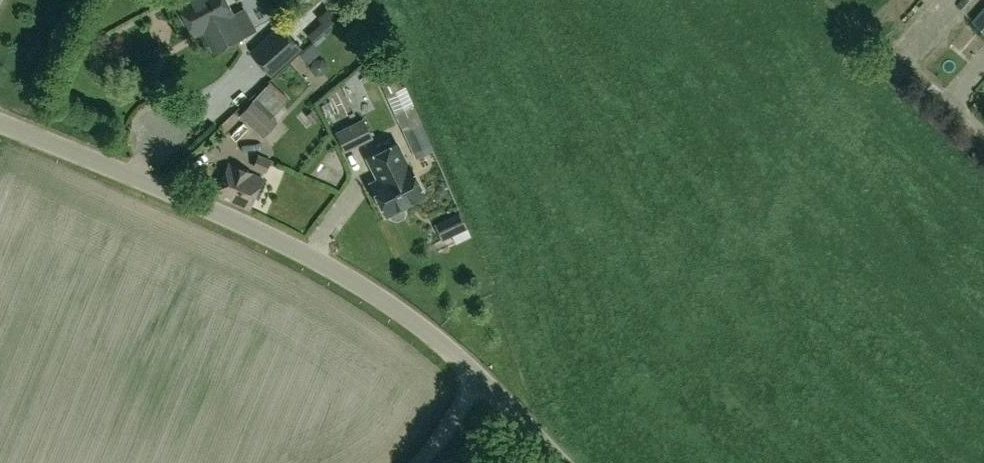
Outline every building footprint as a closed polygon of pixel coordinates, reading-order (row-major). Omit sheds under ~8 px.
[(215,54),(242,39),(230,16),(233,15),(225,0),(182,0),(176,3),(195,37),(203,32),(215,54)] [(972,20),(983,31),(983,7),(972,20)] [(270,76),(301,49),(280,23),(248,51),(270,76)] [(362,66),(367,77),(376,73),(386,96),(402,88),(386,52),(362,66)] [(269,81),(238,113),(262,137),(277,121),(272,116),(288,99),(269,81)] [(309,111),(303,116),(309,123),(315,119),(309,111)] [(344,151),(372,137),(362,117),(334,131),(344,151)] [(402,130),(415,158),(433,150),(421,121),(402,130)] [(396,143),(368,158),(374,170),(377,169),(382,177),(370,183),(386,215),(389,213),(391,217),(396,219),(402,216),(404,212),(402,207),(418,199),(421,190),(408,164),(407,165),(396,143)] [(270,159),(258,154),(253,166),(265,171),(270,159)] [(216,198),(249,212),(262,181),(234,169),(229,167),(216,198)] [(459,212),(443,220),(451,236),(467,229),(459,212)] [(376,244),(381,256),(396,249),(390,237),(376,244)]
